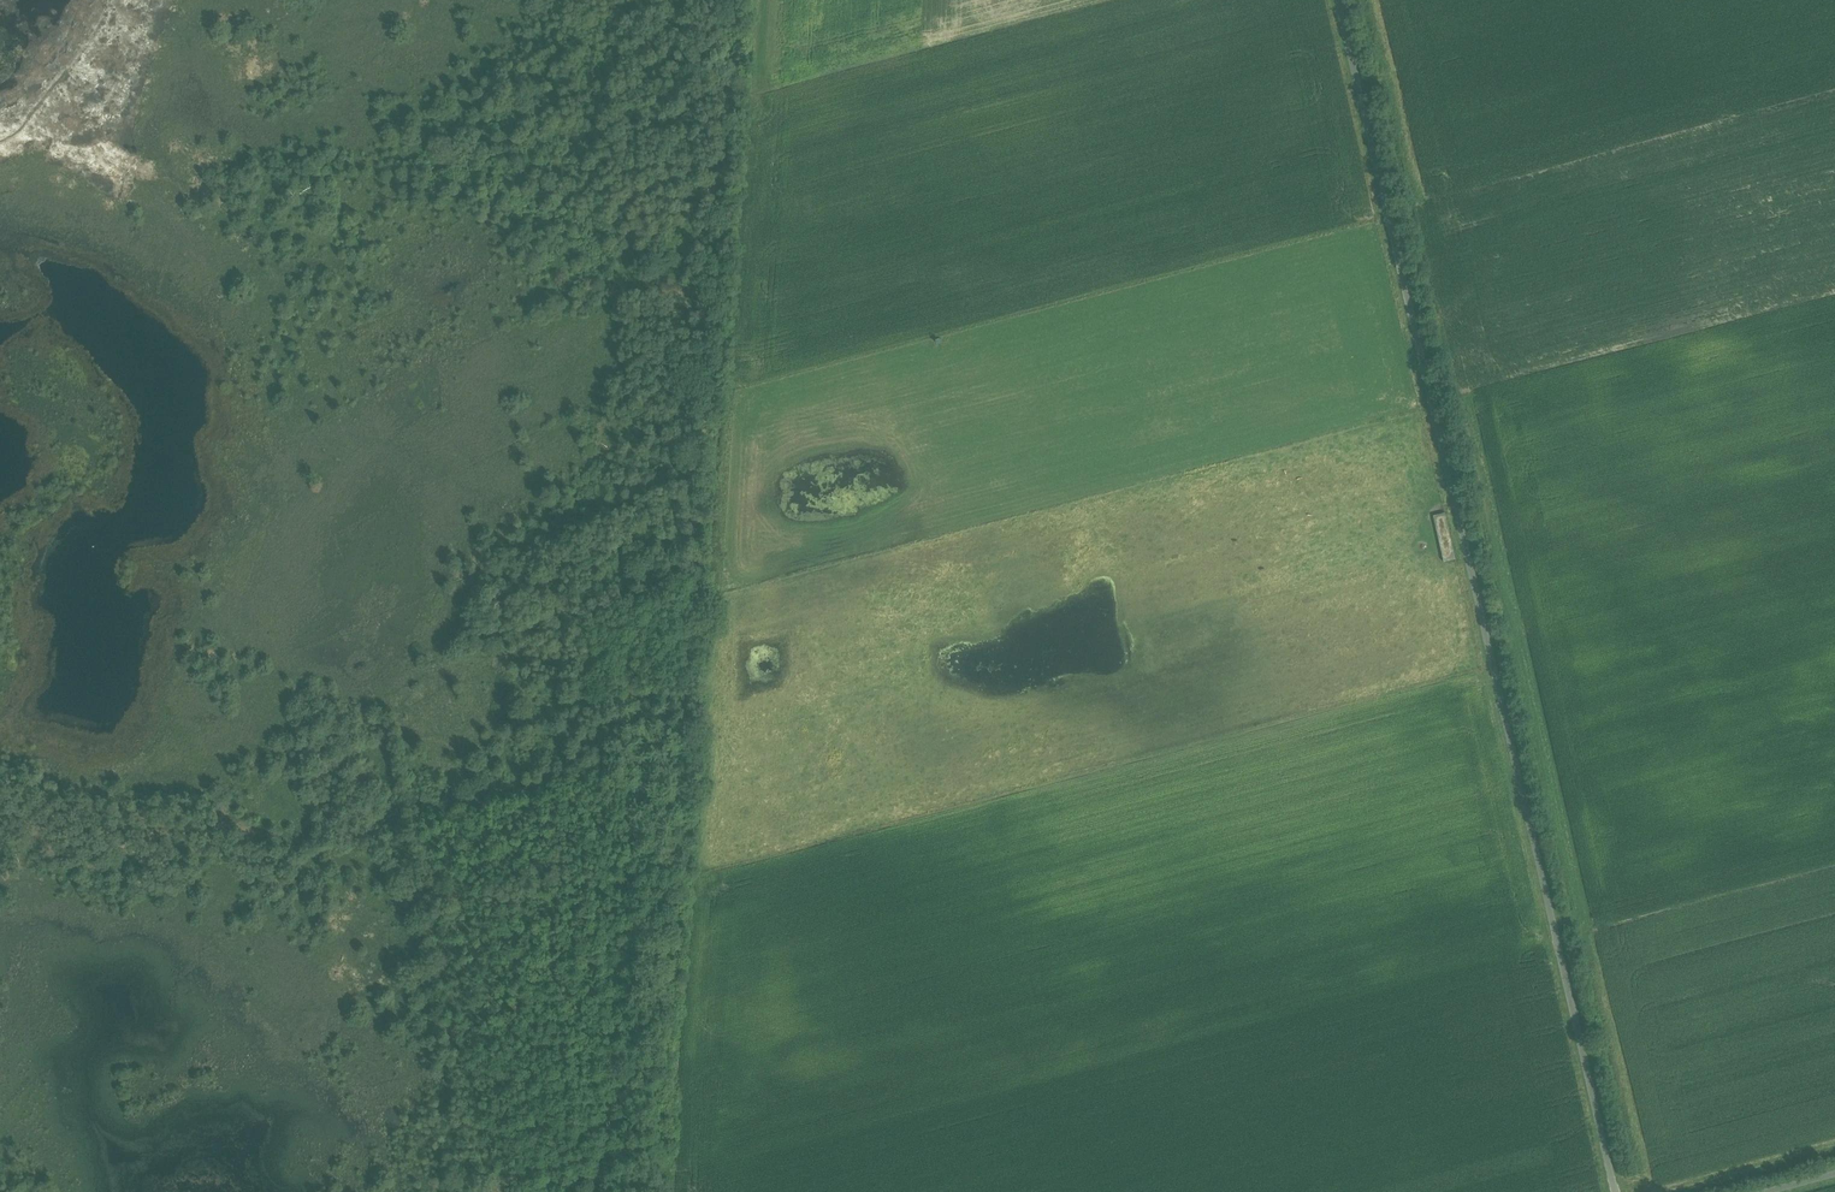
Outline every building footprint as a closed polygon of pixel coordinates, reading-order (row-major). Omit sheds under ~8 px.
[(1445,513),(1434,516),(1444,562),(1456,560),(1445,513)]
